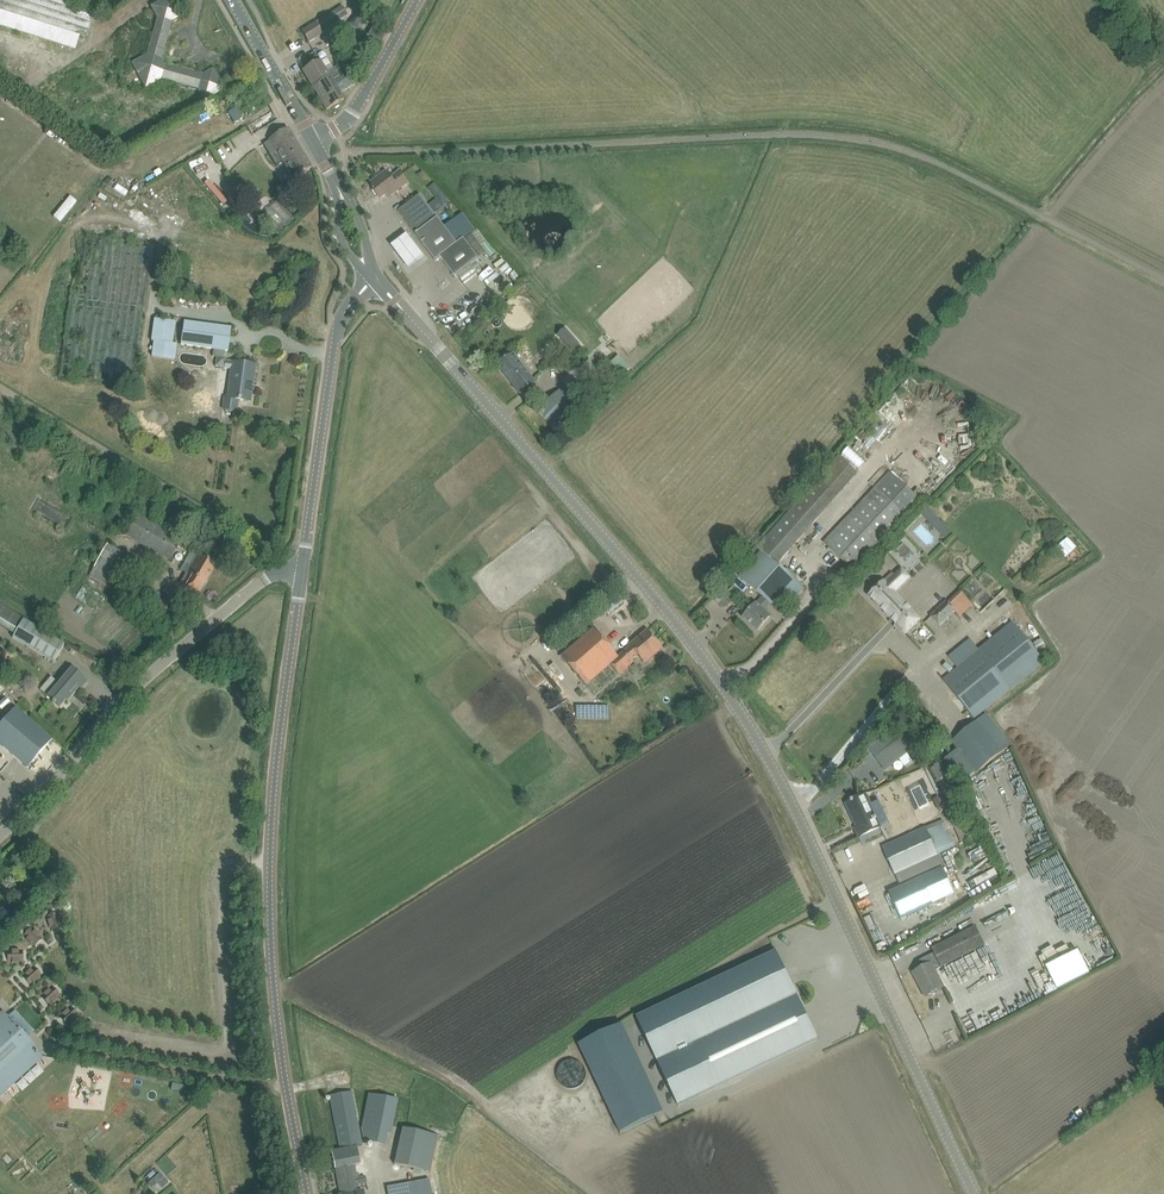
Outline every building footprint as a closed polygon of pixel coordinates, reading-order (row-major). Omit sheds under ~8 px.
[(69,0),(1,0),(0,2),(0,11),(80,36),(87,38),(89,30),(94,17),(96,9),(69,0)] [(215,95),(225,89),(213,68),(202,75),(170,66),(163,54),(172,22),(184,15),(175,0),(162,0),(161,0),(150,6),(157,18),(147,55),(131,63),(145,89),(161,80),(197,90),(204,101),(215,95)] [(358,12),(353,19),(360,23),(364,15),(358,12)] [(376,22),(368,36),(380,42),(388,28),(376,22)] [(322,34),(316,23),(301,31),(308,42),(322,34)] [(107,37),(102,41),(106,46),(108,44),(107,44),(111,41),(107,37)] [(313,65),(303,71),(313,88),(330,78),(330,77),(338,73),(335,67),(332,69),(326,59),(321,62),(320,61),(313,65)] [(330,78),(313,88),(326,110),(344,100),(339,92),(354,83),(350,77),(345,80),(340,73),(339,73),(338,73),(330,77),(330,78)] [(234,123),(242,118),(235,107),(227,112),(234,123)] [(278,120),(273,112),(247,127),(252,135),(267,126),(278,120)] [(293,179),(302,174),(312,168),(288,128),(269,140),(276,151),(270,155),(276,165),(282,161),(293,179)] [(207,157),(214,169),(212,170),(215,175),(228,168),(218,150),(207,157)] [(232,177),(239,187),(257,175),(251,165),(232,177)] [(390,196),(399,189),(407,183),(399,172),(390,179),(385,172),(369,184),(372,187),(371,187),(373,189),(373,190),(374,191),(380,199),(388,193),(390,196)] [(432,183),(426,175),(418,181),(424,189),(432,183)] [(435,206),(439,214),(453,207),(442,185),(433,189),(440,203),(435,206)] [(455,277),(478,259),(477,257),(464,240),(463,239),(457,244),(419,195),(397,211),(426,249),(435,261),(440,257),(455,277)] [(276,202),(260,218),(277,235),(294,220),(276,202)] [(461,214),(444,227),(457,244),(463,239),(464,240),(471,234),(474,232),(461,214)] [(471,234),(464,240),(477,257),(485,252),(480,246),(471,234)] [(398,243),(392,248),(409,270),(415,266),(424,259),(407,236),(398,243)] [(486,242),(480,246),(485,252),(489,257),(495,253),(486,242)] [(478,263),(473,267),(477,272),(482,268),(478,263)] [(153,341),(151,358),(175,360),(177,344),(172,344),(175,322),(154,319),(151,341),(153,341)] [(237,410),(238,400),(250,401),(255,366),(233,363),(232,364),(225,363),(226,358),(224,358),(224,354),(225,354),(225,351),(227,351),(231,328),(219,326),(184,321),(181,345),(214,349),(213,356),(217,357),(215,366),(232,369),(228,398),(224,397),(223,408),(237,410)] [(565,329),(557,335),(572,352),(579,345),(565,329)] [(521,395),(530,388),(537,384),(513,354),(498,365),(521,395)] [(627,378),(635,371),(623,359),(615,367),(627,378)] [(563,429),(572,421),(582,411),(561,389),(542,406),(563,429)] [(839,456),(769,535),(757,548),(761,551),(762,551),(778,565),(789,553),(859,474),(839,456)] [(923,506),(889,473),(823,542),(858,575),(923,506)] [(930,490),(922,496),(928,504),(936,497),(930,490)] [(930,511),(924,517),(938,531),(947,539),(953,533),(944,524),(930,511)] [(138,515),(126,535),(169,560),(181,539),(138,515)] [(184,542),(183,545),(184,548),(188,550),(191,548),(192,545),(191,541),(188,540),(184,542)] [(149,569),(108,545),(89,576),(119,594),(131,575),(139,580),(149,569)] [(781,613),(789,604),(804,588),(795,581),(784,571),(778,565),(762,551),(761,551),(739,576),(763,597),(743,618),(758,631),(770,617),(764,611),(771,604),(781,613)] [(217,567),(201,557),(197,555),(190,565),(185,563),(180,570),(187,574),(180,584),(199,596),(217,567)] [(894,589),(909,574),(901,566),(886,581),(884,579),(869,594),(906,632),(921,618),(894,589)] [(795,581),(797,576),(789,569),(784,571),(795,581)] [(989,569),(969,591),(976,598),(986,587),(990,591),(1001,580),(989,569)] [(718,605),(728,594),(721,588),(712,599),(718,605)] [(955,607),(966,619),(978,608),(968,596),(955,607)] [(940,626),(955,611),(946,601),(930,616),(940,626)] [(14,634),(12,637),(54,662),(65,645),(0,606),(0,626),(14,634)] [(957,668),(943,680),(975,719),(1011,689),(1011,690),(1045,663),(1012,623),(979,650),(970,639),(948,657),(957,668)] [(594,629),(585,637),(561,657),(585,685),(611,663),(620,674),(625,670),(634,662),(632,660),(638,655),(645,664),(662,649),(647,632),(630,646),(631,647),(618,657),(594,629)] [(45,695),(44,696),(52,702),(54,704),(55,704),(59,707),(71,694),(72,695),(85,680),(77,673),(70,666),(57,682),(45,695)] [(0,702),(0,708),(1,709),(9,701),(5,697),(0,702)] [(608,706),(587,706),(587,719),(608,719),(608,706)] [(0,726),(0,744),(18,760),(27,768),(52,740),(43,732),(16,708),(0,726)] [(986,713),(952,739),(978,770),(1012,744),(986,713)] [(904,733),(875,756),(886,769),(900,758),(906,766),(921,754),(915,746),(904,733)] [(960,799),(962,798),(963,797),(951,773),(947,775),(960,799)] [(851,802),(846,804),(857,828),(855,829),(859,837),(870,832),(882,827),(889,823),(878,799),(871,803),(867,794),(858,798),(853,800),(853,799),(850,801),(851,802)] [(939,796),(933,799),(938,810),(944,807),(939,796)] [(967,813),(951,821),(961,841),(977,833),(967,813)] [(895,875),(939,854),(927,827),(882,847),(895,875)] [(852,872),(861,869),(856,851),(846,854),(852,872)] [(965,870),(975,895),(983,892),(972,867),(965,870)] [(1052,876),(1059,887),(1074,878),(1067,867),(1052,876)] [(922,878),(889,893),(901,919),(933,904),(922,878)] [(1072,903),(1069,898),(1081,892),(1078,886),(1050,901),(1053,908),(1061,904),(1063,908),(1072,903)] [(47,920),(46,920),(48,928),(49,927),(50,931),(62,928),(61,925),(63,925),(60,915),(59,915),(58,912),(46,915),(47,920)] [(1093,923),(1068,935),(1071,941),(1096,929),(1093,923)] [(32,927),(23,935),(26,938),(25,939),(31,945),(32,944),(34,946),(43,938),(40,935),(41,934),(35,928),(34,929),(32,927)] [(934,953),(919,961),(923,968),(913,973),(917,982),(919,981),(927,996),(944,988),(935,971),(985,945),(976,927),(932,949),(934,953)] [(11,950),(7,950),(8,962),(11,962),(11,963),(20,962),(24,961),(23,949),(19,949),(11,949),(11,950)] [(777,951),(637,1017),(679,1106),(819,1040),(777,951)] [(1053,977),(1083,965),(1081,958),(1051,970),(1053,977)] [(25,974),(22,976),(30,985),(33,983),(34,984),(40,978),(40,977),(42,975),(34,965),(31,968),(30,967),(24,973),(25,974)] [(43,994),(40,996),(49,1005),(52,1003),(58,997),(58,996),(60,994),(52,986),(49,988),(48,987),(42,993),(43,994)] [(987,1004),(997,998),(993,993),(983,999),(987,1004)] [(61,1014),(59,1016),(67,1025),(70,1023),(70,1024),(77,1018),(76,1016),(79,1014),(71,1005),(68,1009),(67,1008),(61,1013),(61,1014)] [(34,1032),(15,1011),(8,1018),(2,1011),(0,1013),(0,1097),(43,1057),(27,1039),(34,1032)] [(615,1028),(579,1045),(620,1133),(656,1117),(615,1028)] [(173,1083),(171,1090),(183,1092),(184,1085),(173,1083)] [(341,1093),(329,1096),(340,1149),(331,1151),(334,1169),(335,1169),(340,1193),(364,1193),(359,1193),(358,1185),(366,1184),(364,1176),(356,1177),(354,1167),(360,1165),(357,1147),(362,1146),(351,1091),(341,1093)] [(367,1094),(361,1127),(363,1140),(384,1144),(387,1132),(391,1133),(398,1099),(367,1094)] [(68,1140),(75,1133),(65,1122),(57,1129),(68,1140)] [(437,1135),(402,1128),(393,1164),(413,1168),(412,1172),(421,1173),(421,1170),(430,1172),(437,1135)] [(159,1174),(148,1183),(152,1188),(158,1183),(163,1188),(168,1184),(159,1174)] [(388,1193),(432,1193),(429,1182),(388,1189),(388,1193)]
